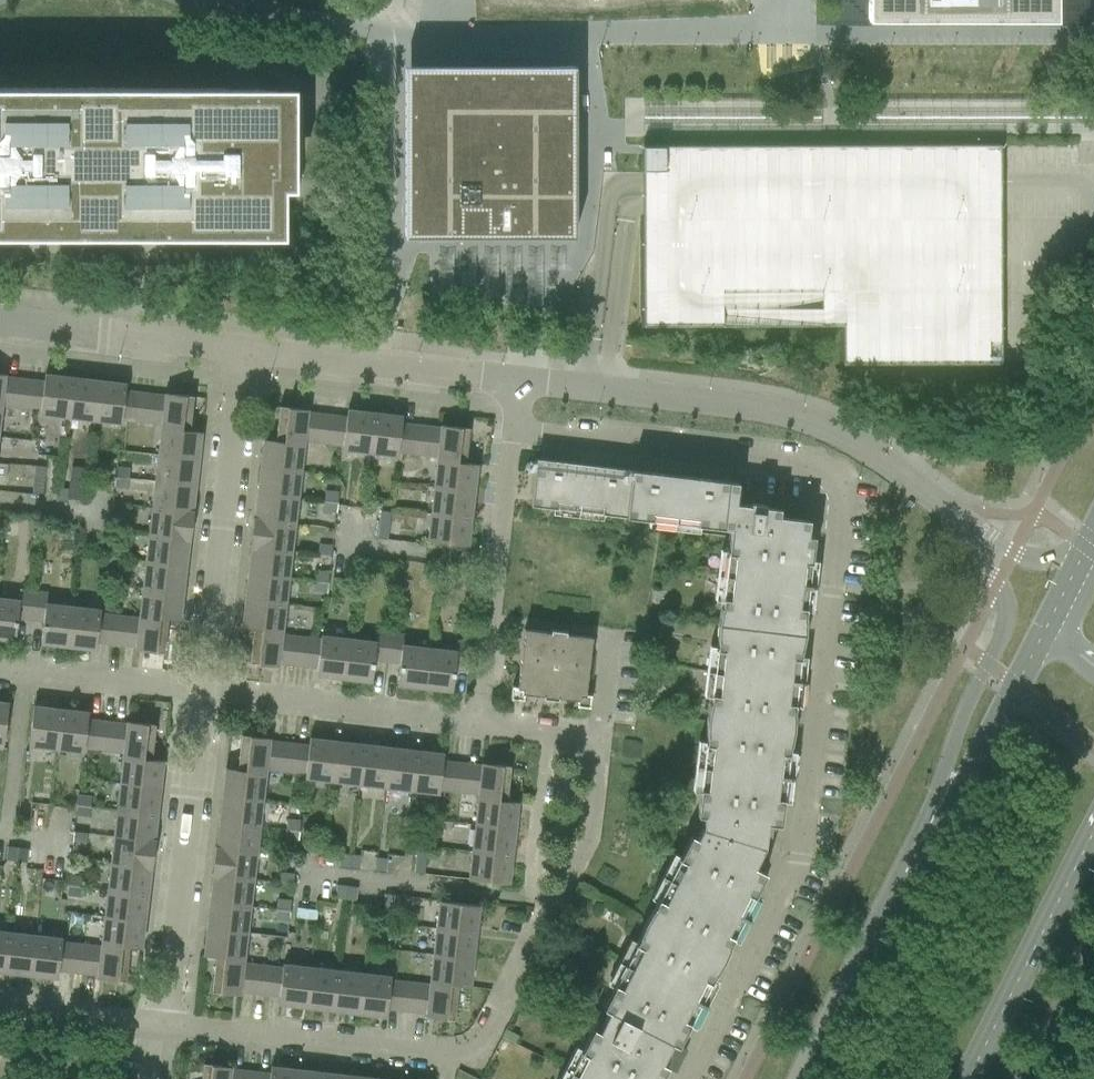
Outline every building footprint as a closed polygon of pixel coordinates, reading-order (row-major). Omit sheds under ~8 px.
[(816,25),(1089,25),(1089,21),(1085,21),(1085,0),(816,0),(816,25)] [(575,66),(403,67),(403,237),(574,237),(575,66)] [(262,237),(284,237),(284,189),(295,189),(295,88),(226,88),(124,88),(0,88),(0,237),(262,237)] [(1009,362),(1006,137),(648,136),(649,196),(650,318),(848,319),(847,365),(1009,362)] [(316,255),(303,255),(303,266),(316,266),(316,255)] [(806,353),(806,362),(818,362),(818,353),(806,353)] [(40,414),(67,417),(72,377),(45,374),(44,382),(5,377),(2,406),(41,410),(40,414)] [(67,417),(94,420),(99,380),(72,377),(67,417)] [(122,419),(161,424),(165,396),(125,391),(126,383),(99,380),(94,420),(121,423),(122,419)] [(161,424),(161,427),(189,431),(193,396),(165,393),(165,396),(161,424)] [(279,406),(275,441),(304,444),(304,441),(308,412),(308,410),(279,406)] [(347,417),(308,412),(304,441),(343,445),(343,449),(370,452),(375,412),(348,409),(347,417)] [(391,414),(375,412),(370,452),(398,456),(398,452),(436,456),(440,427),(401,423),(402,416),(391,414)] [(440,425),(440,427),(436,456),(438,456),(437,459),(465,462),(469,428),(440,425)] [(161,427),(158,455),(198,459),(201,432),(189,431),(161,427)] [(925,439),(912,436),(909,452),(922,455),(925,439)] [(264,439),(260,466),(301,471),(304,444),(275,441),(264,439)] [(158,455),(155,481),(195,486),(198,459),(158,455)] [(477,463),(465,462),(437,459),(434,486),(474,491),(477,463)] [(703,816),(702,828),(771,848),(773,824),(780,825),(814,536),(807,536),(808,520),(778,516),(779,508),(764,507),(765,504),(750,503),(750,505),(735,503),(737,482),(536,459),(530,505),(730,529),(697,815),(703,816)] [(70,489),(69,497),(86,499),(90,465),(73,463),(70,489)] [(34,467),(32,494),(43,495),(45,471),(45,469),(46,467),(35,466),(34,467)] [(116,466),(115,476),(128,478),(130,468),(116,466)] [(257,491),(257,493),(298,498),(301,471),(260,466),(257,492),(257,491)] [(115,476),(113,487),(127,489),(128,478),(115,476)] [(155,481),(152,508),(193,513),(193,511),(192,511),(195,486),(155,481)] [(471,518),(474,491),(434,486),(431,513),(471,518)] [(59,488),(58,501),(61,502),(63,502),(68,503),(69,497),(70,489),(63,488),(59,488)] [(324,498),(323,501),(338,503),(339,492),(337,492),(325,491),(324,498)] [(257,494),(254,519),(295,524),(298,498),(257,493),(257,494)] [(323,501),(322,512),(336,514),(338,503),(323,501)] [(152,508),(149,534),(190,539),(190,538),(189,537),(192,514),(193,514),(193,513),(152,508)] [(380,512),(378,523),(380,523),(381,523),(388,524),(389,513),(380,512)] [(468,545),(471,518),(431,513),(428,541),(468,545)] [(250,544),(250,546),(291,551),(295,524),(254,519),(251,544),(250,544)] [(378,523),(376,539),(378,539),(386,540),(388,524),(381,523),(380,523),(378,523)] [(149,534),(146,561),(186,566),(189,540),(190,540),(190,539),(149,534)] [(318,545),(317,553),(331,555),(332,547),(318,545)] [(107,546),(105,556),(119,558),(120,548),(107,546)] [(251,547),(248,573),(288,578),(291,551),(250,546),(250,547),(251,547)] [(105,556),(104,568),(118,569),(119,558),(105,556)] [(146,561),(143,588),(183,592),(186,566),(146,561)] [(315,571),(314,581),(327,582),(328,572),(315,571)] [(248,573),(245,599),(285,604),(288,578),(248,573)] [(327,582),(314,581),(313,592),(326,593),(327,582)] [(143,588),(140,615),(168,618),(179,620),(183,592),(143,588)] [(31,620),(34,591),(21,589),(20,600),(0,598),(0,639),(15,641),(18,618),(31,620)] [(41,643),(68,647),(73,606),(46,603),(48,593),(34,591),(31,620),(43,622),(41,643)] [(242,627),(254,628),(280,631),(280,633),(282,633),(285,604),(245,599),(242,627)] [(96,642),(135,647),(139,617),(100,613),(101,609),(73,606),(68,647),(95,650),(96,642)] [(139,617),(135,647),(135,649),(164,653),(168,618),(140,615),(139,617)] [(278,666),(278,663),(282,634),(282,633),(280,633),(280,631),(254,628),(250,663),(278,666)] [(566,631),(553,630),(550,629),(550,632),(524,629),(517,688),(522,689),(522,693),(543,696),(542,698),(558,700),(558,698),(579,700),(580,695),(585,696),(592,637),(566,634),(566,631)] [(374,660),(387,662),(390,632),(377,631),(376,641),(349,638),(344,679),(371,682),(374,660)] [(397,685),(424,688),(429,648),(402,644),(404,634),(390,632),(387,662),(400,663),(397,685)] [(317,676),(344,679),(349,638),(321,635),(321,639),(282,634),(278,663),(317,668),(317,676)] [(429,648),(424,688),(452,691),(455,669),(468,671),(471,642),(457,641),(456,651),(429,648)] [(0,702),(0,744),(4,745),(6,727),(8,703),(0,702)] [(29,746),(56,749),(60,708),(33,705),(29,746)] [(84,748),(123,753),(126,724),(87,719),(88,712),(62,709),(62,708),(60,708),(56,749),(83,752),(84,748)] [(123,753),(122,756),(151,759),(155,725),(127,721),(126,724),(123,753)] [(241,735),(237,769),(264,773),(264,770),(266,770),(269,741),(270,738),(241,735)] [(269,741),(266,770),(305,774),(304,778),(332,781),(337,741),(309,738),(309,745),(269,741)] [(337,741),(332,781),(359,785),(363,744),(337,741)] [(363,744),(359,785),(385,788),(390,747),(363,744)] [(390,747),(385,788),(412,791),(416,750),(390,747)] [(416,750),(412,791),(438,794),(439,790),(478,794),(481,766),(443,761),(443,753),(416,750)] [(122,756),(119,783),(160,788),(163,761),(151,759),(122,756)] [(481,766),(478,794),(478,798),(506,801),(510,766),(482,763),(481,766)] [(225,768),(222,795),(262,800),(266,770),(264,770),(264,773),(237,769),(225,768)] [(119,783),(116,810),(157,814),(157,813),(160,788),(119,783)] [(78,794),(76,805),(91,807),(91,805),(92,796),(78,794)] [(222,795),(219,822),(259,826),(262,800),(222,795)] [(518,802),(506,801),(478,798),(474,825),(515,830),(518,802)] [(75,813),(75,816),(89,818),(90,815),(91,807),(76,805),(75,813)] [(116,810),(113,836),(155,841),(155,839),(154,839),(157,816),(157,814),(116,810)] [(22,816),(20,830),(30,831),(32,818),(22,816)] [(285,818),(283,829),(299,831),(300,819),(285,818)] [(215,846),(215,848),(256,853),(259,826),(219,822),(216,847),(215,846)] [(515,830),(474,825),(471,851),(512,856),(515,830)] [(702,828),(697,838),(691,835),(603,1008),(609,1011),(599,1031),(593,1028),(567,1078),(661,1078),(667,1067),(676,1072),(682,1060),(661,1050),(666,1039),(678,1046),(765,873),(759,870),(771,848),(702,828)] [(299,831),(283,829),(282,840),(298,841),(299,831)] [(73,831),(72,843),(74,843),(86,844),(87,833),(75,831),(73,831)] [(113,836),(110,863),(152,868),(152,866),(151,866),(154,842),(155,842),(155,841),(113,836)] [(416,844),(413,873),(423,874),(426,845),(416,844)] [(8,860),(17,861),(18,848),(9,847),(8,860)] [(18,848),(17,861),(29,862),(30,849),(18,848)] [(212,873),(212,875),(253,880),(256,853),(215,848),(215,849),(216,849),(213,873),(212,873)] [(512,856),(471,851),(468,879),(509,883),(512,856)] [(339,853),(338,867),(349,868),(350,854),(339,853)] [(350,854),(349,868),(359,869),(360,855),(350,854)] [(374,871),(385,872),(386,859),(376,858),(374,871)] [(110,863),(107,890),(148,894),(150,869),(152,868),(110,863)] [(281,873),(280,882),(293,883),(294,874),(281,873)] [(69,874),(67,885),(81,887),(83,876),(69,874)] [(213,876),(210,902),(250,906),(253,880),(212,875),(211,876),(213,876)] [(66,892),(66,896),(79,898),(80,894),(81,887),(67,885),(66,892)] [(336,885),(334,899),(345,900),(347,886),(336,885)] [(347,886),(345,900),(355,900),(356,887),(347,886)] [(107,890),(104,916),(144,921),(147,896),(148,896),(148,894),(107,890)] [(380,921),(391,923),(394,895),(383,894),(380,921)] [(276,899),(275,909),(289,911),(290,900),(276,899)] [(439,901),(436,928),(477,932),(477,931),(476,931),(479,905),(439,901)] [(210,902),(207,928),(247,933),(250,906),(210,902)] [(289,911),(275,909),(274,920),(288,921),(289,911)] [(104,916),(101,944),(129,947),(141,948),(144,921),(104,916)] [(203,955),(215,957),(242,960),(242,963),(243,963),(247,933),(207,928),(203,955)] [(436,928),(433,954),(473,959),(476,934),(477,932),(436,928)] [(4,972),(8,932),(0,931),(0,972),(4,972)] [(4,972),(30,975),(35,935),(8,932),(4,972)] [(58,971),(97,975),(101,946),(62,942),(63,938),(35,935),(30,975),(57,978),(58,971)] [(101,946),(97,975),(97,978),(125,981),(129,947),(101,944),(101,946)] [(433,954),(430,982),(458,985),(470,986),(473,959),(433,954)] [(240,995),(240,992),(243,963),(242,963),(242,960),(215,957),(211,991),(240,995)] [(240,992),(279,996),(283,969),(281,968),(243,963),(240,992)] [(278,1004),(305,1007),(310,967),(283,964),(282,968),(281,968),(283,969),(279,996),(278,1004)] [(305,1007),(332,1010),(337,970),(310,967),(305,1007)] [(332,1010),(359,1014),(363,973),(337,970),(332,1010)] [(386,1017),(387,1009),(390,980),(390,976),(363,973),(359,1014),(386,1017)] [(387,1009),(426,1013),(429,985),(390,980),(387,1009)] [(429,985),(426,1013),(426,1016),(454,1019),(458,985),(430,982),(429,985)] [(201,1078),(230,1078),(231,1069),(231,1067),(203,1063),(201,1078)] [(270,1074),(269,1078),(297,1078),(298,1069),(271,1066),(270,1074)] [(231,1069),(230,1078),(269,1078),(270,1074),(231,1069)] [(298,1069),(297,1078),(324,1078),(325,1072),(323,1072),(298,1069)]
